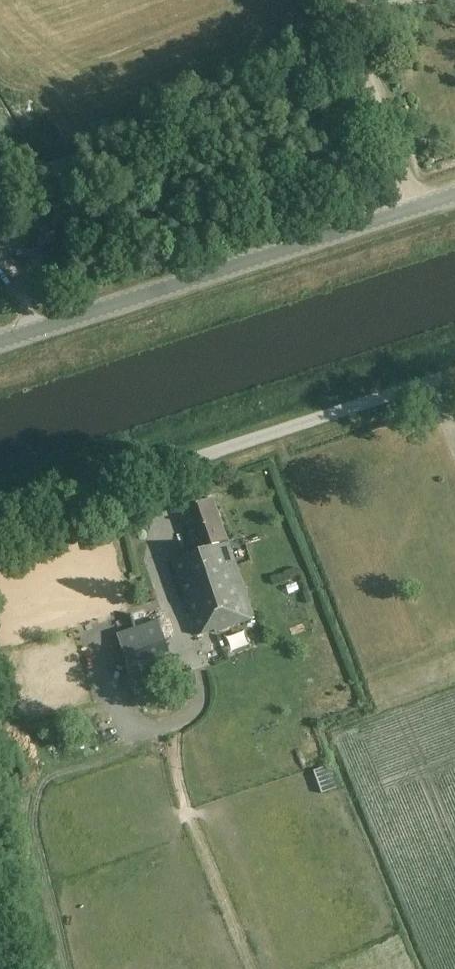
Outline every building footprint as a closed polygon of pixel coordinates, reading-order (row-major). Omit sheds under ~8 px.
[(228,544),(213,499),(183,509),(197,553),(174,561),(198,632),(215,627),(216,630),(254,617),(229,543),(228,544)] [(182,690),(158,620),(116,634),(140,704),(182,690)] [(250,631),(232,632),(233,649),(251,647),(250,631)]
